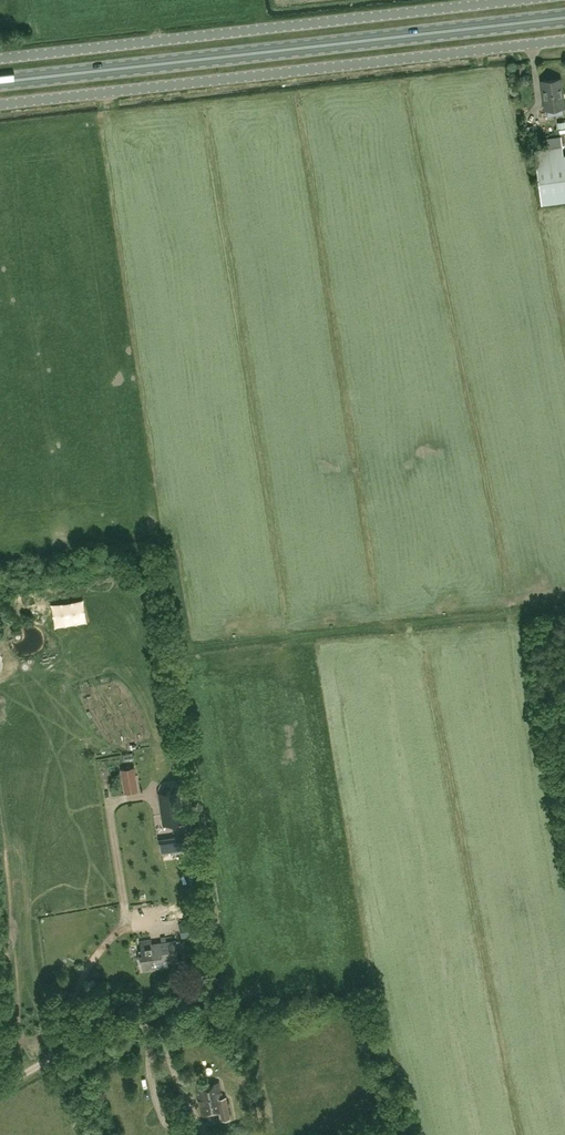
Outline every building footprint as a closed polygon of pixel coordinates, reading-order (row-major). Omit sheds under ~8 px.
[(561,78),(542,81),(545,109),(547,108),(548,114),(564,112),(563,106),(564,106),(561,78)] [(527,139),(536,138),(534,125),(525,126),(527,139)] [(563,154),(562,145),(534,149),(542,203),(564,200),(564,154),(563,154)] [(139,790),(135,766),(121,768),(125,793),(139,790)] [(184,819),(179,789),(159,792),(161,805),(163,804),(166,822),(184,819)] [(188,847),(186,834),(179,835),(181,848),(188,847)] [(181,848),(179,835),(159,838),(161,851),(181,848)] [(199,919),(180,922),(183,937),(201,934),(199,919)] [(140,954),(143,968),(155,966),(154,959),(169,957),(169,959),(178,958),(175,938),(166,940),(165,936),(160,936),(161,941),(151,943),(150,938),(140,940),(142,953),(140,954)] [(189,966),(172,973),(178,989),(196,983),(189,966)] [(231,1116),(227,1096),(222,1097),(219,1081),(197,1085),(203,1114),(219,1110),(221,1118),(231,1116)]
